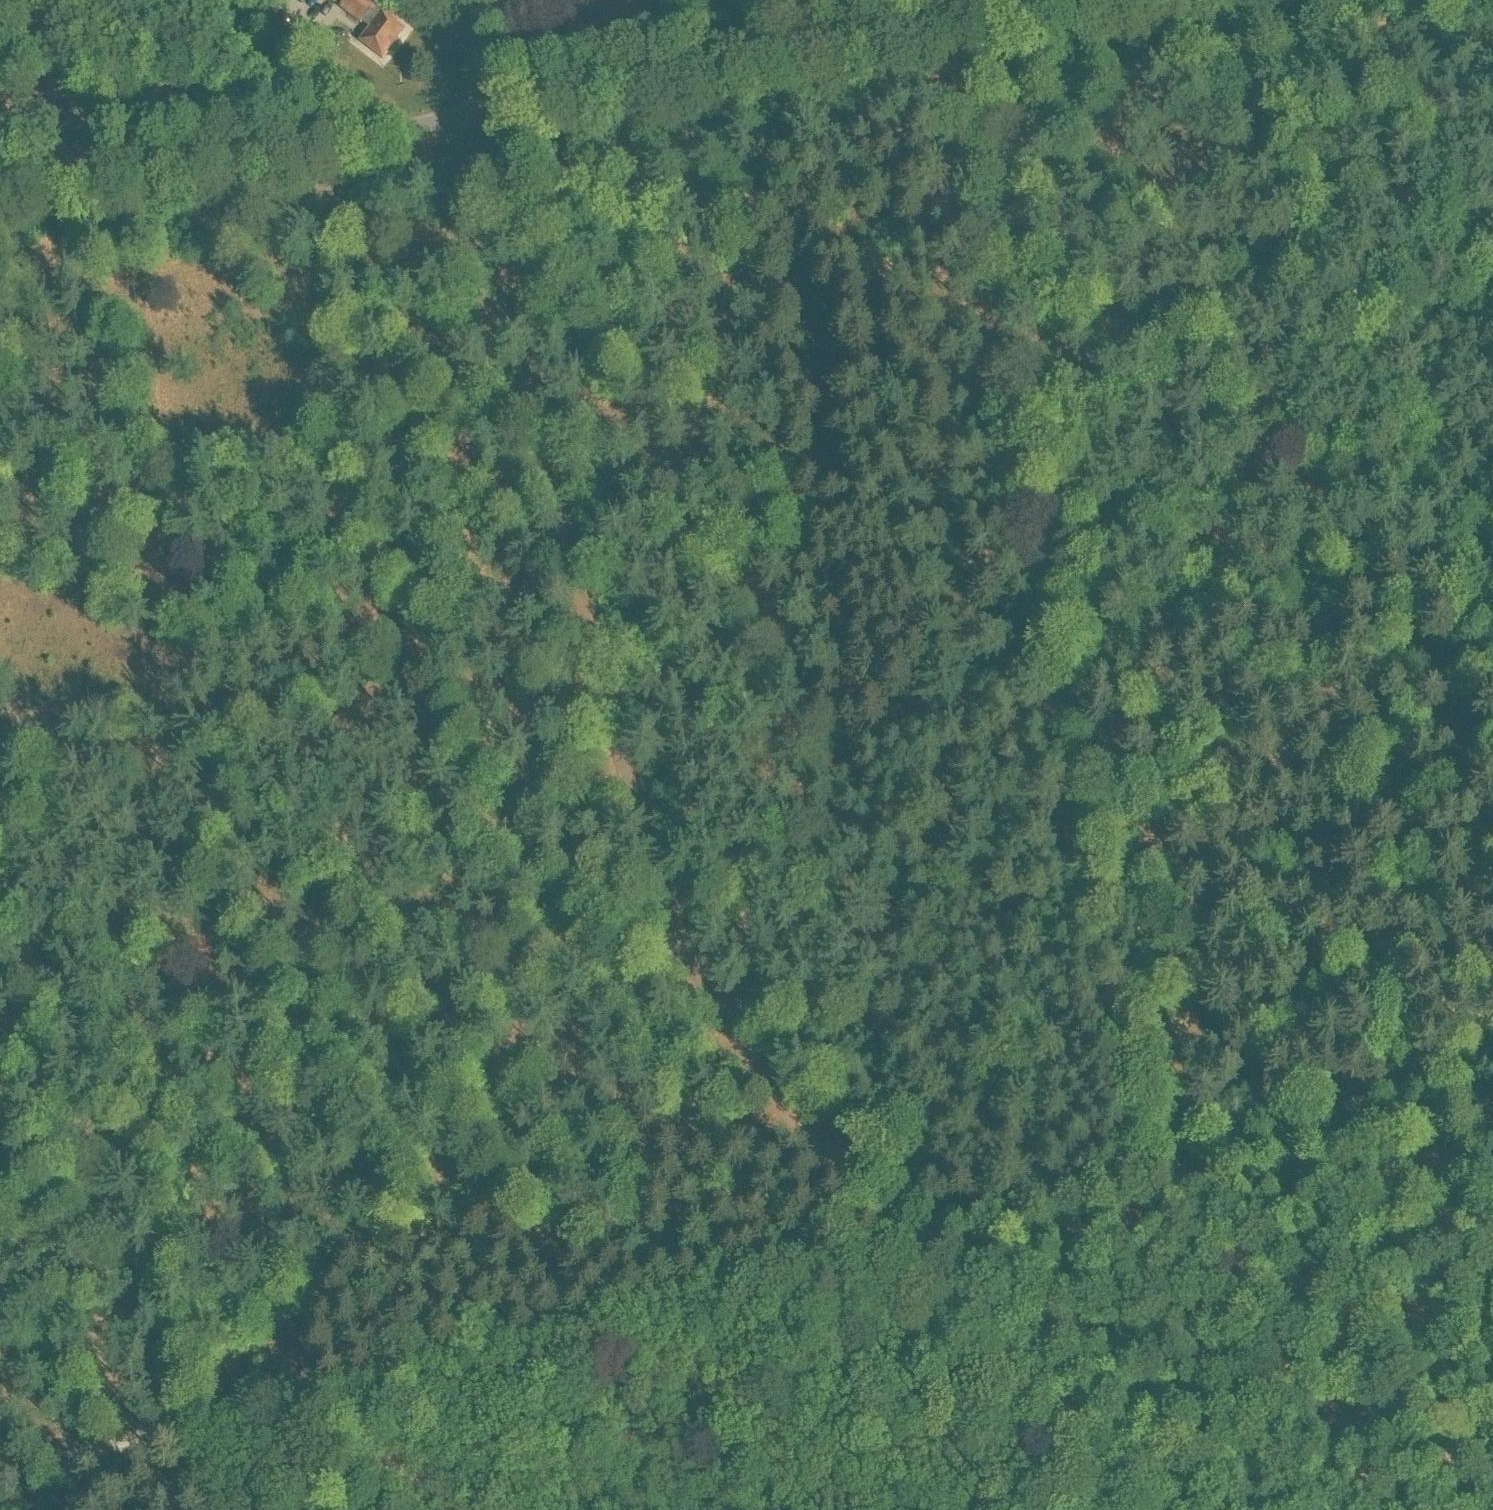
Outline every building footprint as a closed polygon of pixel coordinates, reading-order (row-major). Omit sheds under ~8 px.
[(366,0),(347,0),(341,8),(370,30),(360,43),(383,61),(406,31),(366,0)]
